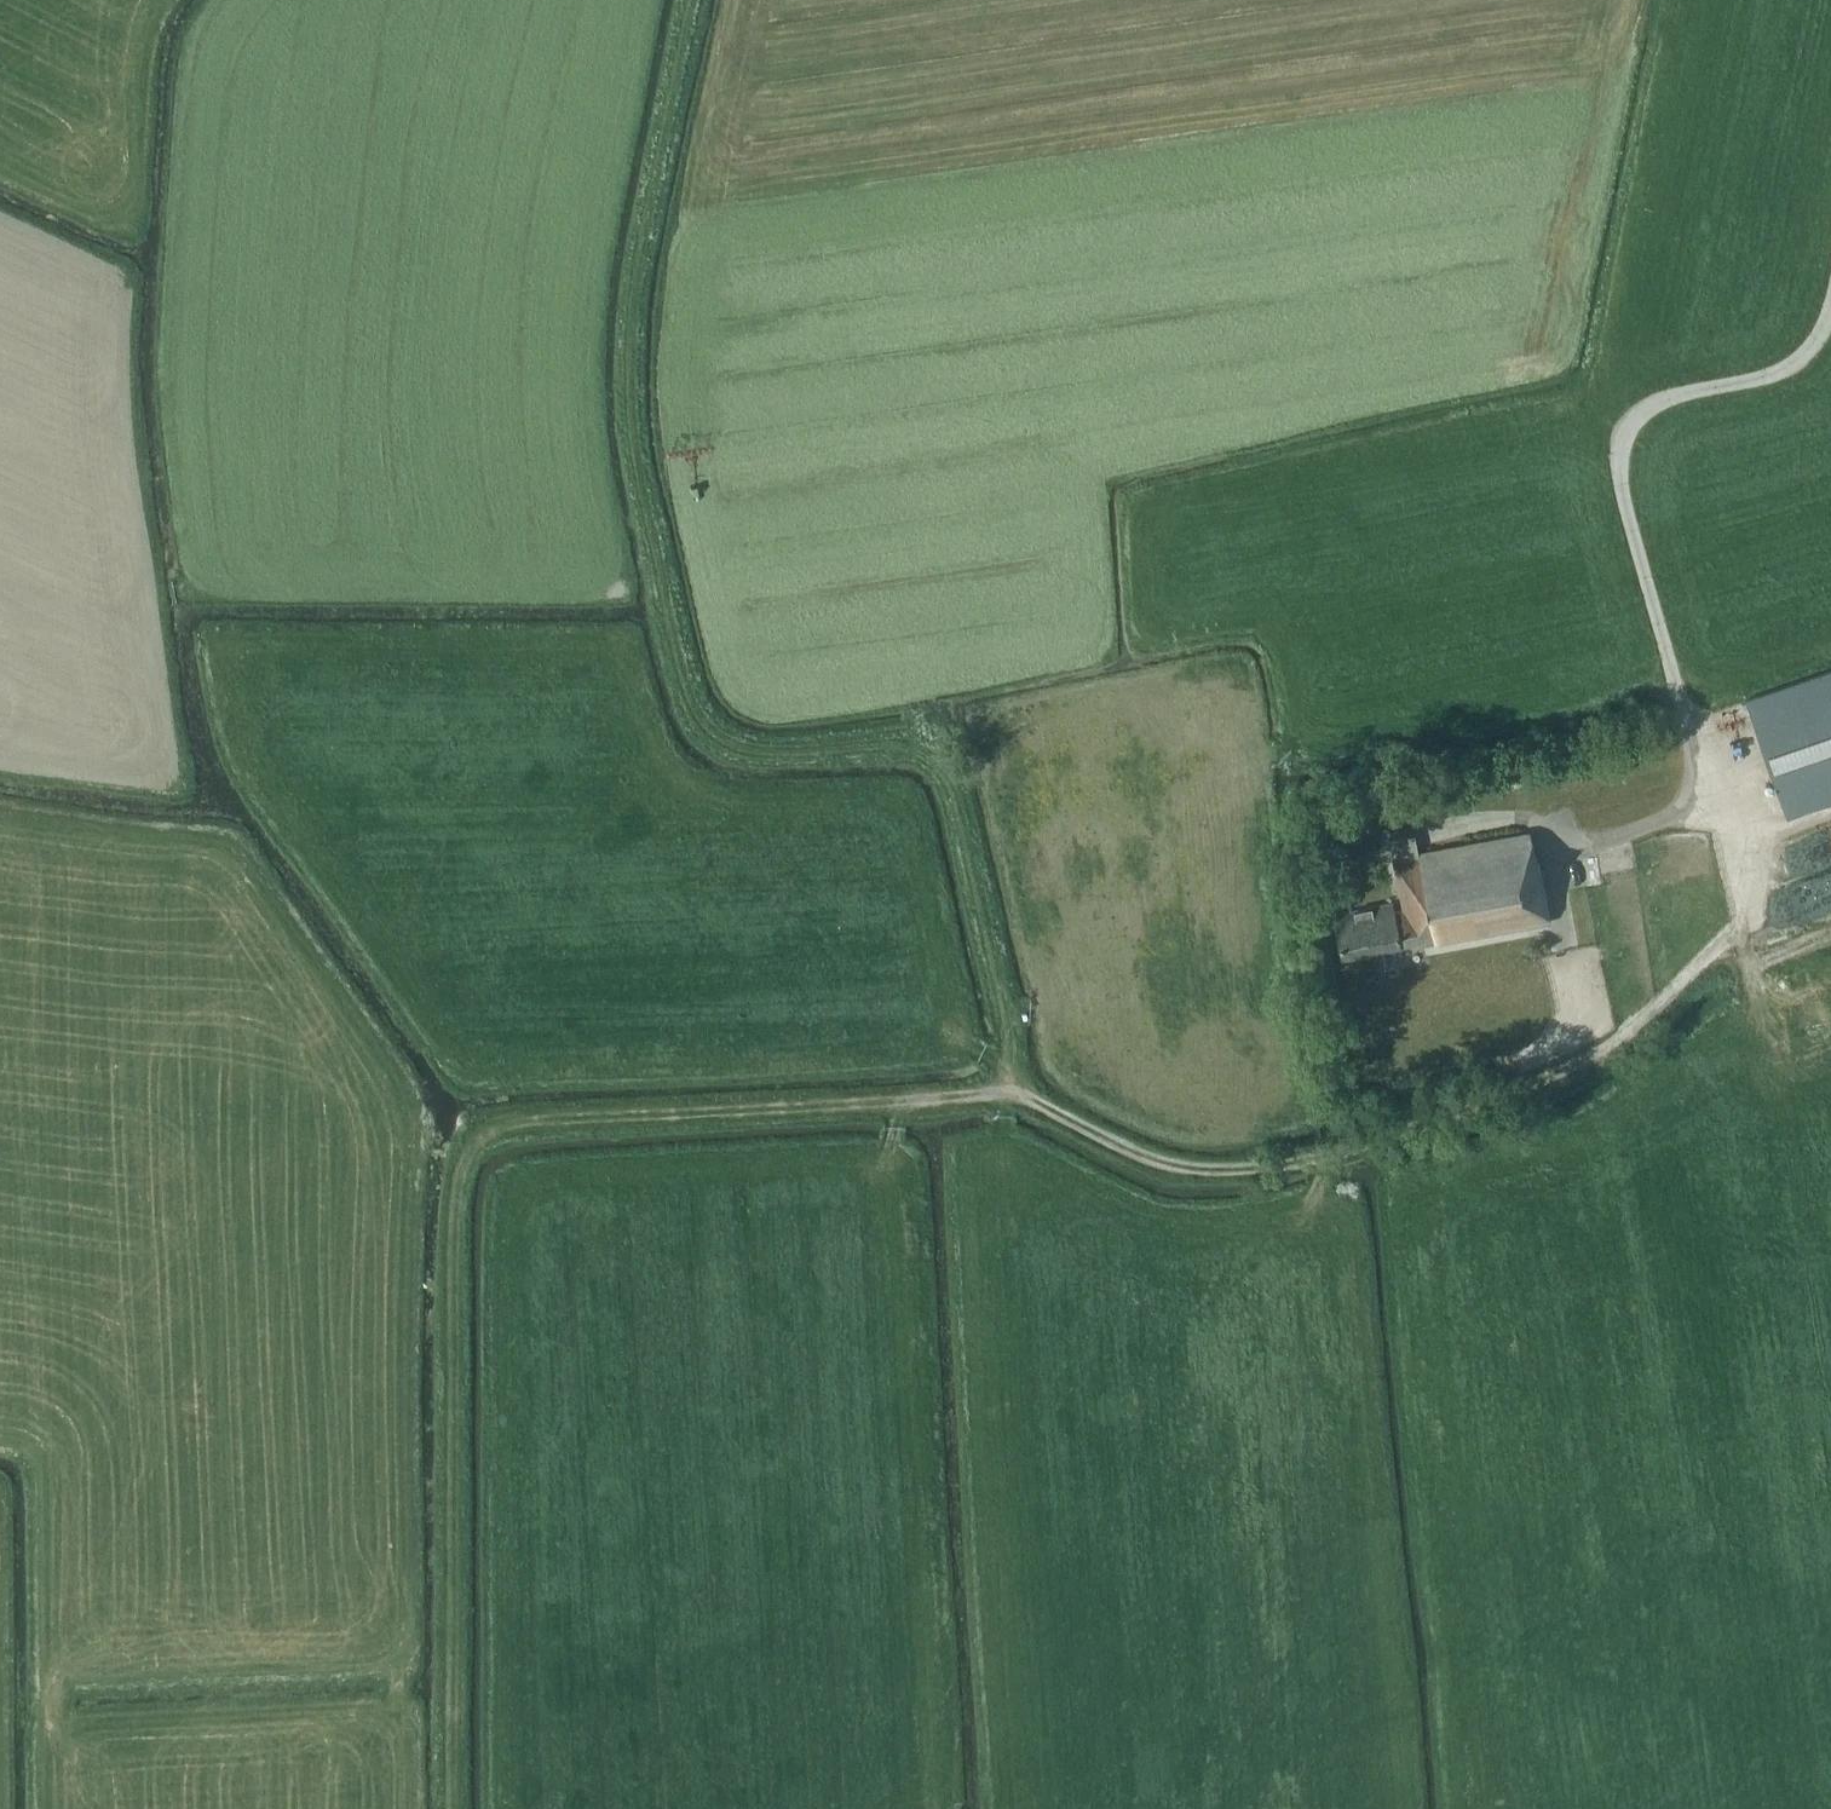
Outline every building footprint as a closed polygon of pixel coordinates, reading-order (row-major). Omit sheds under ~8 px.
[(1746,700),(1786,817),(1830,802),(1830,671),(1746,700)] [(1424,945),(1549,919),(1536,855),(1534,856),(1529,830),(1418,853),(1414,834),(1388,839),(1403,910),(1393,912),(1391,903),(1333,915),(1343,956),(1423,940),(1424,945)]
